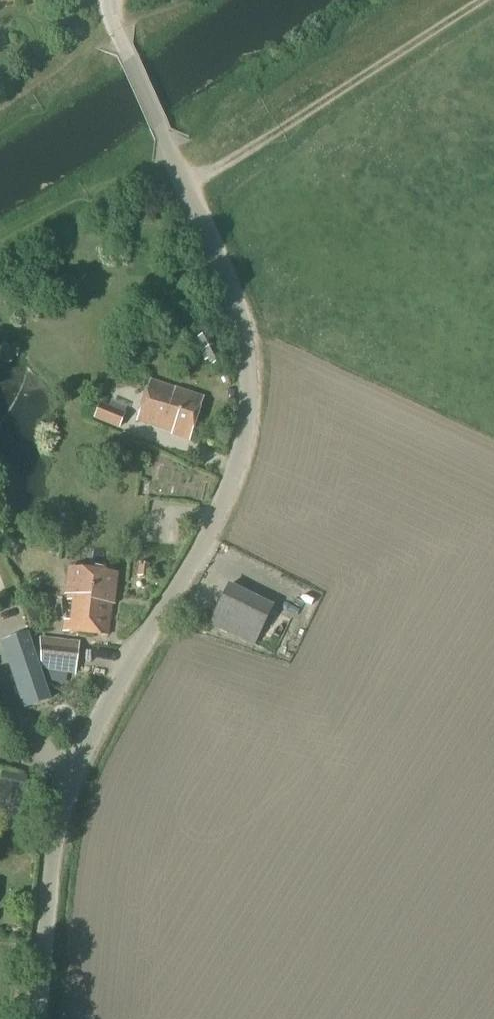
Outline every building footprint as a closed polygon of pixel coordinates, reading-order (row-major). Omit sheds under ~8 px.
[(212,365),(222,359),(206,334),(197,339),(212,365)] [(189,441),(203,399),(150,381),(136,421),(172,433),(171,435),(189,441)] [(119,430),(126,414),(99,403),(93,419),(119,430)] [(148,579),(150,565),(138,564),(136,578),(148,579)] [(114,606),(117,575),(68,569),(65,596),(67,596),(67,602),(72,602),(70,621),(65,620),(63,632),(107,637),(111,606),(114,606)] [(253,646),(271,610),(228,588),(210,625),(253,646)] [(41,666),(33,646),(31,646),(27,635),(4,642),(27,708),(49,700),(38,666),(41,666)] [(33,646),(41,666),(41,671),(48,672),(46,683),(65,686),(67,675),(75,676),(79,642),(39,637),(39,644),(33,646)]
